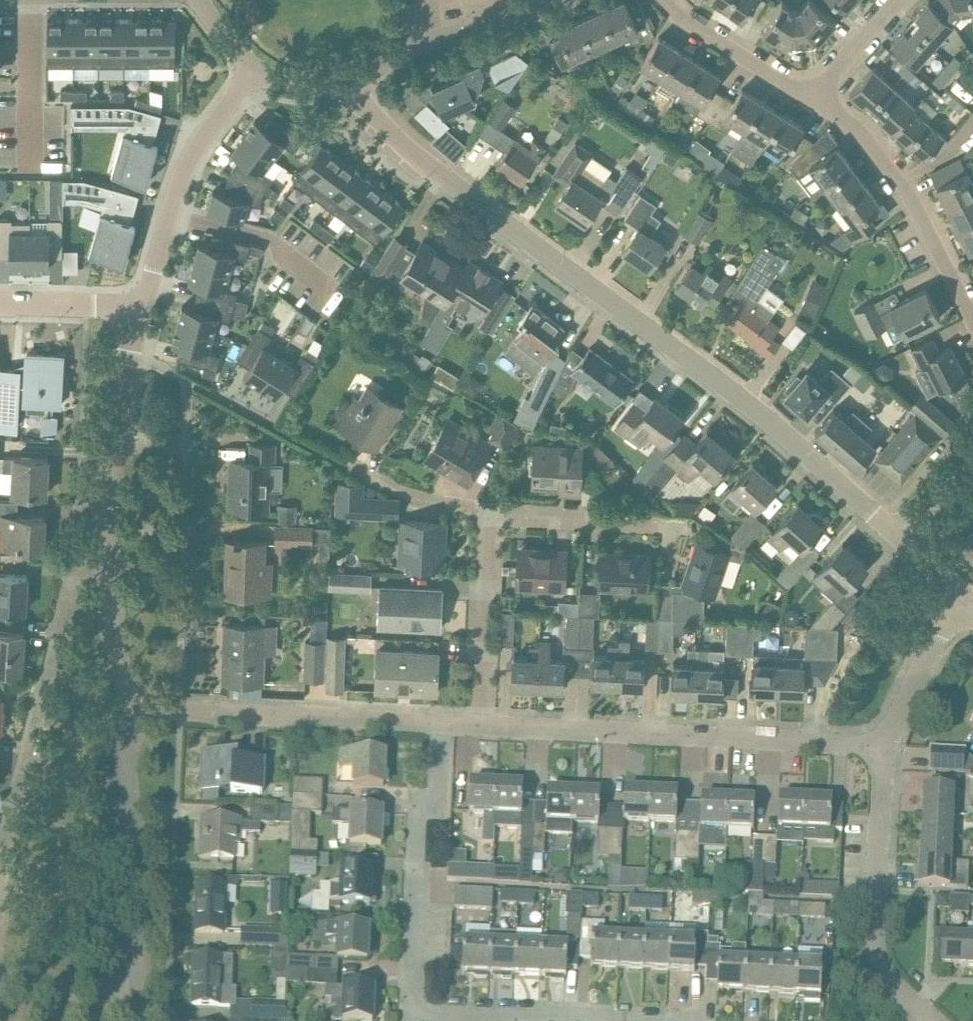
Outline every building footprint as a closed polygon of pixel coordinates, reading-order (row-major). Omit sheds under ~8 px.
[(603,9),(616,39),(638,29),(643,39),(654,34),(642,6),(630,12),(625,0),(622,0),(603,9)] [(724,9),(731,0),(711,0),(724,9)] [(724,9),(742,21),(757,0),(731,0),(724,9)] [(763,31),(791,49),(796,48),(795,40),(808,38),(810,46),(815,45),(837,20),(813,0),(807,0),(800,8),(795,9),(782,1),(763,31)] [(846,10),(855,0),(834,0),(846,10)] [(954,22),(961,13),(971,11),(969,0),(936,0),(932,4),(953,23),(954,22)] [(954,24),(953,23),(929,1),(910,22),(936,45),(954,24)] [(616,39),(603,9),(581,19),(594,49),(616,39)] [(74,19),(48,19),(48,65),(74,65),(74,19)] [(99,19),(74,19),(74,65),(99,65),(99,19)] [(124,19),(99,19),(99,65),(124,65),(124,19)] [(149,19),(124,19),(124,65),(149,65),(149,19)] [(175,19),(149,19),(149,65),(175,65),(175,19)] [(572,59),(594,49),(581,19),(558,29),(561,36),(550,41),(562,69),(574,64),(572,59)] [(936,45),(910,22),(891,43),(917,66),(936,45)] [(662,77),(680,49),(659,36),(641,65),(662,77)] [(883,44),(876,51),(886,60),(892,52),(883,44)] [(682,90),(700,62),(680,49),(662,77),(682,90)] [(516,52),(489,65),(497,82),(508,89),(528,61),(516,52)] [(961,62),(954,55),(949,61),(956,68),(961,62)] [(904,62),(897,56),(891,63),(898,68),(904,62)] [(956,68),(949,61),(943,68),(951,74),(956,68)] [(708,119),(723,95),(713,88),(721,75),(700,62),(682,90),(704,103),(697,113),(708,119)] [(904,62),(898,68),(904,74),(910,67),(904,62)] [(484,72),(480,64),(462,72),(464,76),(433,90),(430,83),(419,95),(426,102),(415,113),(438,135),(456,116),(450,110),(475,99),(473,93),(478,91),(484,72)] [(894,86),(872,67),(850,92),(872,111),(894,86)] [(916,73),(910,67),(904,74),(910,80),(916,73)] [(951,74),(943,68),(938,74),(945,80),(951,74)] [(620,91),(628,78),(620,73),(612,85),(620,91)] [(922,79),(916,73),(910,80),(916,85),(922,79)] [(945,80),(938,74),(933,80),(940,87),(945,80)] [(915,105),(894,86),(872,111),(892,129),(890,131),(892,132),(913,107),(915,105)] [(739,140),(763,102),(742,88),(734,101),(723,95),(708,119),(727,132),(734,122),(744,129),(738,140),(739,140)] [(956,97),(946,88),(940,95),(950,103),(956,97)] [(74,98),(74,90),(61,90),(61,98),(74,98)] [(87,90),(74,90),(74,98),(87,98),(87,90)] [(111,98),(124,98),(124,90),(111,90),(111,98)] [(517,105),(504,96),(489,118),(502,127),(517,105)] [(966,105),(956,97),(950,103),(960,112),(966,105)] [(147,109),(149,101),(137,98),(135,106),(147,109)] [(162,105),(149,101),(147,109),(160,113),(162,105)] [(642,108),(630,101),(625,108),(637,116),(642,108)] [(765,142),(782,114),(763,102),(739,140),(759,152),(765,142)] [(134,124),(131,135),(123,133),(112,174),(147,184),(158,143),(154,142),(162,114),(129,104),(71,104),(71,128),(73,128),(73,123),(130,123),(134,124)] [(929,121),(913,107),(892,132),(907,146),(929,121)] [(655,116),(642,108),(637,116),(650,124),(655,116)] [(792,166),(814,142),(800,133),(804,127),(782,114),(765,142),(787,156),(784,161),(792,166)] [(256,119),(244,135),(273,158),(284,144),(294,151),(303,139),(272,116),(265,126),(256,119)] [(551,128),(560,134),(568,122),(559,116),(551,128)] [(945,135),(929,121),(907,146),(923,160),(945,135)] [(240,158),(229,174),(264,191),(269,185),(273,180),(263,172),(273,158),(244,135),(232,151),(240,158)] [(546,146),(533,138),(528,145),(515,136),(496,163),(522,181),(546,146)] [(447,148),(456,157),(467,145),(459,137),(447,148)] [(659,138),(642,167),(651,171),(668,143),(659,138)] [(308,150),(314,154),(322,144),(316,139),(308,150)] [(697,139),(687,154),(701,163),(704,159),(701,142),(697,139)] [(608,173),(612,168),(592,155),(594,153),(576,140),(554,174),(569,184),(556,202),(584,222),(599,200),(618,213),(643,177),(626,166),(617,179),(608,173)] [(851,165),(836,145),(824,155),(814,142),(792,166),(812,195),(825,185),(851,165)] [(294,181),(315,197),(343,159),(322,144),(314,154),(294,181)] [(930,173),(948,208),(972,195),(972,180),(962,158),(930,173)] [(315,197),(335,212),(363,175),(343,159),(315,197)] [(839,204),(866,184),(851,165),(825,185),(839,204)] [(736,186),(741,177),(722,166),(717,174),(736,186)] [(260,205),(264,191),(229,174),(224,193),(213,190),(208,210),(244,220),(248,202),(260,205)] [(335,212),(355,227),(383,190),(363,175),(335,212)] [(59,178),(50,178),(50,194),(63,194),(63,178),(59,178)] [(89,254),(124,264),(135,223),(131,222),(139,194),(84,178),(63,178),(63,194),(63,202),(65,202),(65,197),(82,197),(111,205),(108,216),(100,213),(89,254)] [(880,204),(866,184),(839,204),(854,224),(831,240),(843,248),(876,223),(868,213),(880,204)] [(269,185),(264,191),(275,199),(280,193),(269,185)] [(355,227),(376,243),(404,206),(383,190),(355,227)] [(770,190),(766,197),(773,202),(778,195),(770,190)] [(623,248),(637,258),(634,262),(645,269),(648,265),(650,266),(661,250),(664,245),(649,235),(660,218),(652,213),(657,205),(641,193),(636,201),(625,218),(638,227),(623,248)] [(948,208),(959,229),(972,221),(972,195),(948,208)] [(279,202),(290,210),(295,204),(284,196),(279,202)] [(809,214),(796,206),(791,215),(803,223),(809,214)] [(281,222),(286,215),(275,207),(271,214),(281,222)] [(713,215),(701,207),(685,234),(697,242),(713,215)] [(5,257),(10,257),(10,259),(10,268),(30,268),(30,221),(12,221),(12,218),(0,218),(0,257),(5,257)] [(30,221),(30,268),(50,268),(50,259),(50,257),(55,257),(63,257),(63,218),(47,218),(47,225),(47,231),(45,231),(34,231),(31,231),(31,221),(30,221)] [(320,233),(324,226),(314,218),(309,225),(320,233)] [(824,218),(815,225),(823,234),(827,230),(829,224),(824,218)] [(959,229),(970,251),(972,250),(972,221),(959,229)] [(320,233),(330,241),(335,234),(324,226),(320,233)] [(674,226),(669,234),(678,240),(684,232),(674,226)] [(213,233),(210,246),(199,243),(194,262),(230,272),(234,255),(246,258),(248,251),(250,243),(213,233)] [(396,235),(395,234),(376,264),(377,265),(378,263),(389,270),(388,271),(389,272),(408,242),(407,242),(406,243),(395,236),(396,235)] [(444,300),(465,267),(422,241),(402,273),(426,288),(421,318),(431,323),(444,300)] [(263,247),(250,243),(248,251),(261,255),(263,247)] [(754,343),(770,356),(779,345),(770,338),(777,328),(767,320),(775,310),(774,309),(783,298),(767,285),(777,270),(768,264),(771,259),(770,258),(774,252),(763,245),(732,295),(742,302),(728,321),(755,342),(754,343)] [(360,263),(371,271),(376,265),(365,257),(360,263)] [(492,332),(516,295),(499,284),(501,281),(469,261),(465,267),(444,300),(431,323),(420,341),(437,352),(453,326),(448,322),(453,313),(452,312),(458,301),(480,315),(481,313),(485,316),(480,324),(492,332)] [(714,300),(731,277),(709,261),(701,271),(692,264),(677,285),(701,302),(706,294),(714,300)] [(194,262),(189,282),(199,285),(196,296),(234,306),(236,299),(237,292),(225,289),(230,272),(194,262)] [(813,279),(808,290),(822,296),(826,285),(813,279)] [(940,317),(926,288),(879,312),(874,301),(854,311),(867,336),(887,327),(886,326),(898,320),(905,334),(940,317)] [(196,296),(193,308),(182,305),(177,324),(213,334),(218,317),(230,320),(232,314),(234,306),(196,296)] [(236,299),(234,306),(246,310),(248,302),(236,299)] [(803,301),(797,314),(811,320),(816,308),(803,301)] [(564,328),(532,304),(523,315),(528,319),(505,350),(527,368),(538,354),(546,361),(559,344),(554,340),(564,328)] [(234,306),(232,314),(244,318),(246,310),(234,306)] [(263,320),(259,327),(270,334),(275,327),(263,320)] [(177,324),(172,344),(183,347),(180,359),(204,366),(217,369),(221,354),(209,351),(213,334),(177,324)] [(259,327),(239,360),(250,367),(244,376),(261,387),(280,355),(266,346),(272,335),(270,334),(259,327)] [(932,338),(910,350),(921,370),(928,366),(939,390),(966,376),(951,346),(939,352),(932,338)] [(590,347),(574,369),(563,364),(552,388),(566,394),(577,375),(615,404),(633,380),(590,347)] [(308,348),(304,355),(315,362),(319,355),(308,348)] [(62,403),(63,387),(61,387),(62,355),(27,354),(27,363),(16,367),(16,370),(0,369),(0,427),(16,428),(17,406),(25,403),(26,400),(28,400),(27,410),(45,411),(45,401),(47,401),(47,403),(52,403),(52,405),(53,405),(53,403),(62,403)] [(295,365),(280,355),(261,387),(278,397),(284,388),(289,391),(295,395),(315,362),(304,355),(302,354),(295,365)] [(852,361),(843,372),(853,381),(863,369),(852,361)] [(884,361),(874,367),(874,378),(884,384),(894,378),(893,367),(884,361)] [(438,363),(431,376),(444,383),(449,386),(453,388),(460,376),(438,363)] [(217,369),(204,366),(202,373),(215,377),(217,369)] [(787,395),(785,399),(796,408),(798,405),(807,413),(820,398),(830,407),(851,384),(832,368),(820,381),(807,370),(800,378),(797,375),(786,389),(789,391),(786,394),(787,395)] [(543,405),(556,378),(542,372),(529,398),(543,405)] [(444,383),(439,393),(444,396),(449,386),(444,383)] [(377,447),(402,406),(367,386),(359,400),(353,396),(337,423),(377,447)] [(878,386),(873,392),(880,398),(885,392),(878,386)] [(887,391),(882,397),(889,402),(894,396),(887,391)] [(910,406),(915,411),(941,433),(952,420),(922,393),(910,406)] [(629,402),(600,442),(612,451),(621,438),(623,440),(628,434),(638,442),(647,430),(664,442),(634,478),(641,485),(682,436),(673,429),(683,416),(655,396),(643,412),(629,402)] [(828,416),(815,431),(836,449),(863,417),(855,410),(846,419),(834,409),(828,416)] [(521,425),(498,411),(487,429),(492,432),(489,437),(507,448),(521,425)] [(897,432),(923,455),(941,433),(915,411),(897,432)] [(863,417),(836,449),(857,468),(871,452),(877,445),(864,434),(872,426),(863,418),(863,417)] [(552,422),(550,431),(568,435),(570,426),(552,422)] [(456,434),(444,426),(425,458),(468,483),(487,451),(475,444),(481,434),(462,423),(456,434)] [(684,434),(682,436),(641,485),(652,497),(675,470),(688,481),(701,465),(714,476),(734,453),(707,430),(696,443),(684,434)] [(875,457),(901,479),(923,455),(897,432),(875,457)] [(229,507),(267,508),(269,461),(275,461),(275,445),(251,444),(250,460),(231,459),(230,475),(235,476),(234,506),(229,506),(229,507)] [(583,446),(535,444),(532,486),(560,487),(561,482),(565,482),(565,493),(580,494),(583,446)] [(611,459),(596,444),(593,455),(601,461),(611,459)] [(46,494),(48,458),(4,456),(3,470),(13,471),(12,492),(46,494)] [(721,500),(733,511),(744,499),(755,508),(763,499),(777,484),(764,473),(766,471),(765,467),(761,463),(756,462),(754,464),(753,463),(739,478),(731,487),(731,488),(721,500)] [(362,484),(338,483),(337,514),(398,517),(399,500),(361,498),(362,484)] [(768,536),(779,546),(781,543),(794,555),(795,556),(802,547),(809,540),(822,525),(821,524),(822,520),(821,516),(818,513),(814,512),(810,514),(798,503),(785,518),(774,530),(768,536)] [(279,504),(279,522),(297,523),(297,505),(279,504)] [(704,505),(697,515),(708,523),(715,513),(704,505)] [(763,521),(752,511),(730,535),(742,546),(763,521)] [(3,515),(2,526),(1,546),(44,548),(45,517),(3,515)] [(445,523),(402,521),(400,564),(442,566),(445,523)] [(276,543),(312,544),(312,526),(277,524),(276,543)] [(960,545),(972,557),(972,531),(960,545)] [(263,563),(263,542),(240,542),(240,540),(234,540),(234,541),(228,541),(226,593),(270,595),(271,563),(263,563)] [(697,542),(683,584),(713,594),(728,553),(697,542)] [(867,565),(843,543),(813,576),(825,587),(838,598),(847,588),(867,565)] [(519,552),(517,586),(564,588),(566,550),(550,549),(549,553),(519,552)] [(648,590),(649,554),(601,552),(600,587),(648,590)] [(807,566),(794,555),(775,576),(788,587),(807,566)] [(371,574),(331,572),(331,587),(370,589),(371,574)] [(25,608),(27,607),(29,604),(29,601),(29,598),(28,596),(26,595),(27,575),(0,574),(0,609),(7,609),(7,611),(12,611),(12,610),(25,610),(25,608)] [(673,583),(658,582),(658,592),(657,618),(659,618),(671,619),(672,591),(673,583)] [(441,589),(381,585),(379,626),(439,629),(440,623),(437,623),(438,591),(441,591),(441,589)] [(906,585),(899,588),(902,597),(910,595),(906,585)] [(598,616),(599,592),(579,591),(578,602),(577,615),(579,615),(593,615),(594,616),(598,616)] [(682,591),(672,591),(671,619),(672,619),(674,619),(703,620),(704,599),(682,591)] [(846,610),(833,599),(809,626),(832,627),(846,610)] [(577,615),(578,602),(558,601),(558,605),(545,604),(545,613),(566,614),(577,615)] [(768,616),(776,619),(781,607),(774,603),(768,616)] [(864,611),(855,603),(842,617),(851,626),(864,611)] [(500,611),(499,642),(513,643),(514,612),(500,611)] [(566,614),(565,645),(575,646),(578,646),(579,615),(577,615),(566,614)] [(579,615),(578,646),(591,647),(593,615),(579,615)] [(646,618),(645,649),(654,650),(658,650),(659,618),(657,618),(656,618),(646,618)] [(659,618),(658,650),(671,650),(672,619),(671,619),(659,618)] [(726,622),(725,653),(738,654),(740,622),(726,622)] [(740,622),(738,654),(751,654),(753,623),(740,622)] [(263,654),(277,654),(278,626),(224,623),(225,653),(230,653),(229,680),(224,680),(224,681),(262,682),(263,654)] [(809,626),(807,626),(805,657),(836,659),(838,627),(832,627),(809,626)] [(24,633),(0,632),(0,667),(21,669),(24,633)] [(342,688),(345,638),(329,637),(327,688),(342,688)] [(618,645),(617,684),(627,685),(627,689),(640,689),(640,690),(641,690),(642,685),(643,686),(644,666),(644,657),(630,656),(631,640),(619,639),(619,645),(618,645)] [(539,646),(537,686),(547,687),(547,691),(560,691),(560,692),(561,692),(562,688),(563,688),(564,668),(564,660),(563,659),(550,659),(551,640),(539,640),(539,646)] [(305,678),(324,679),(325,642),(307,642),(305,678)] [(593,663),(592,683),(593,683),(593,687),(594,687),(608,688),(608,684),(617,684),(618,645),(608,644),(608,655),(593,654),(593,661),(593,663)] [(513,657),(512,685),(513,685),(513,689),(514,689),(528,690),(528,686),(537,686),(539,646),(529,645),(528,658),(513,657)] [(673,673),(672,693),(673,693),(672,697),(673,697),(687,698),(687,694),(696,694),(698,648),(688,647),(688,664),(673,663),(673,673)] [(698,648),(696,694),(706,695),(706,699),(720,699),(720,700),(721,700),(721,695),(723,696),(724,676),(724,665),(709,665),(710,648),(698,648)] [(436,693),(438,653),(378,650),(376,690),(436,693)] [(752,686),(752,691),(753,691),(753,695),(754,695),(767,695),(767,691),(777,692),(779,656),(753,655),(753,662),(752,686)] [(779,656),(777,692),(787,692),(786,696),(800,697),(801,697),(801,693),(802,693),(804,657),(784,656),(779,656)] [(931,749),(930,772),(962,773),(963,750),(931,749)] [(204,751),(202,791),(220,792),(220,791),(230,792),(262,793),(264,762),(238,760),(238,752),(204,751)] [(386,754),(342,752),(342,768),(354,768),(353,785),(384,786),(386,754)] [(961,778),(933,777),(932,789),(924,789),(923,813),(952,814),(953,791),(960,791),(961,778)] [(294,779),(293,796),(323,797),(324,781),(294,779)] [(498,783),(496,827),(521,829),(523,784),(511,784),(509,779),(501,779),(499,783),(498,783)] [(496,827),(498,783),(471,782),(470,813),(484,813),(483,843),(495,844),(496,827)] [(551,789),(548,789),(546,834),(573,836),(574,822),(576,791),(562,790),(561,786),(553,786),(551,789)] [(578,786),(576,791),(574,822),(599,823),(600,792),(589,791),(587,787),(578,786)] [(651,790),(626,789),(624,820),(650,821),(651,790)] [(677,791),(651,790),(650,821),(676,822),(677,791)] [(779,827),(804,828),(806,797),(795,797),(793,792),(785,792),(782,796),(780,796),(779,816),(779,827)] [(804,828),(819,829),(818,842),(834,843),(834,832),(834,829),(830,829),(832,799),(820,798),(817,794),(810,793),(808,798),(806,797),(804,828)] [(293,796),(292,813),(311,814),(322,814),(323,797),(293,796)] [(700,834),(700,847),(726,849),(727,829),(728,798),(703,797),(701,828),(700,834)] [(755,799),(728,798),(727,829),(753,830),(755,799)] [(280,824),(280,807),(251,805),(250,822),(241,822),(241,821),(201,819),(201,820),(208,820),(207,838),(200,838),(200,859),(233,860),(233,845),(240,845),(240,833),(261,834),(261,823),(280,824)] [(383,812),(352,810),(352,812),(334,811),(333,824),(351,825),(350,844),(381,846),(383,812)] [(292,813),(292,854),(317,855),(318,855),(319,842),(310,842),(311,814),(292,813)] [(951,839),(952,814),(923,813),(922,837),(951,839)] [(534,854),(534,827),(522,826),(519,885),(533,885),(533,872),(534,854)] [(546,827),(534,827),(534,854),(542,854),(545,854),(546,834),(546,827)] [(610,829),(599,829),(598,857),(609,857),(610,829)] [(623,830),(610,829),(609,857),(610,857),(622,858),(623,830)] [(687,861),(688,833),(676,832),(675,860),(687,861)] [(700,834),(688,833),(687,861),(687,873),(695,873),(695,869),(699,869),(700,847),(700,834)] [(764,866),(766,837),(754,836),(753,866),(764,866)] [(777,837),(766,837),(763,879),(765,879),(776,879),(777,837)] [(951,839),(922,837),(921,861),(950,862),(951,839)] [(292,854),(291,876),(316,877),(317,855),(292,854)] [(610,857),(608,889),(621,889),(622,858),(610,857)] [(950,862),(921,861),(920,886),(940,887),(965,888),(966,874),(949,874),(950,862)] [(448,866),(448,880),(467,881),(487,882),(493,882),(493,869),(493,867),(457,866),(448,865),(448,866)] [(372,870),(344,868),(343,885),(331,884),(330,903),(370,905),(372,870)] [(555,876),(555,884),(568,884),(569,871),(561,871),(555,876)] [(282,911),(284,883),(271,882),(270,910),(282,911)] [(839,884),(800,883),(800,896),(839,898),(839,884)] [(196,932),(224,933),(225,886),(198,884),(196,932)] [(492,891),(455,889),(454,908),(491,910),(492,891)] [(517,892),(500,891),(499,905),(516,906),(517,892)] [(534,893),(517,892),(516,906),(533,906),(534,893)] [(710,893),(693,892),(692,905),(709,906),(710,893)] [(741,901),(742,894),(710,893),(709,906),(725,907),(726,901),(741,901)] [(566,915),(581,916),(582,909),(582,895),(567,894),(566,915)] [(599,910),(599,896),(582,895),(582,909),(599,910)] [(936,895),(936,909),(949,909),(950,895),(936,895)] [(949,909),(949,913),(969,914),(969,906),(970,896),(950,895),(949,909)] [(647,897),(630,896),(629,910),(646,911),(647,897)] [(663,898),(647,897),(646,911),(662,912),(663,898)] [(774,903),(757,902),(756,915),(773,915),(774,903)] [(790,903),(774,903),(773,915),(789,916),(790,903)] [(826,905),(800,904),(799,918),(825,919),(826,905)] [(317,915),(316,925),(323,926),(328,926),(328,915),(317,915)] [(617,968),(618,935),(604,935),(605,922),(593,921),(591,967),(617,968)] [(272,948),(288,949),(288,946),(288,925),(272,925),(272,930),(242,929),(241,945),(241,947),(253,947),(270,948),(272,948)] [(368,945),(369,928),(328,926),(323,926),(316,925),(315,925),(314,943),(338,944),(338,959),(368,960),(371,959),(373,956),(373,952),(373,949),(371,946),(368,945)] [(516,933),(490,932),(490,941),(488,974),(501,975),(503,979),(512,979),(514,975),(516,942),(516,933)] [(696,934),(696,939),(668,938),(667,971),(694,972),(695,969),(705,970),(705,968),(707,946),(707,935),(696,934)] [(644,937),(618,935),(617,968),(643,969),(644,937)] [(943,935),(942,965),(965,966),(967,936),(943,935)] [(668,938),(644,937),(643,969),(667,971),(668,938)] [(490,941),(464,940),(464,950),(463,965),(463,973),(475,974),(475,976),(476,978),(486,978),(487,976),(488,974),(490,941)] [(541,943),(516,942),(514,975),(540,977),(541,943)] [(540,977),(552,977),(551,982),(564,982),(564,978),(566,978),(567,968),(578,968),(579,945),(541,943),(540,977)] [(704,984),(718,984),(717,991),(743,992),(744,959),(745,959),(745,946),(735,945),(732,948),(732,951),(720,950),(721,946),(707,946),(705,968),(705,970),(704,984)] [(272,948),(271,980),(277,980),(278,980),(287,981),(288,970),(288,956),(289,956),(289,946),(288,946),(288,949),(272,948)] [(194,957),(193,1004),(213,1005),(222,1005),(223,976),(233,976),(233,956),(222,956),(222,948),(204,948),(204,957),(194,957)] [(450,964),(463,965),(464,950),(451,949),(450,964)] [(288,956),(288,970),(317,972),(317,957),(289,956),(288,956)] [(745,959),(744,959),(743,992),(769,993),(771,960),(746,959),(745,959)] [(796,962),(771,960),(769,993),(794,995),(796,962)] [(805,1001),(821,1002),(823,963),(796,962),(794,995),(805,995),(805,1001)] [(316,985),(317,972),(288,970),(288,981),(288,984),(316,985)] [(276,1003),(286,1004),(288,981),(287,981),(278,980),(277,980),(276,1003)] [(327,985),(326,999),(333,999),(331,1020),(349,1020),(373,1020),(374,988),(346,987),(336,987),(327,985)] [(254,1002),(254,1018),(286,1020),(286,1004),(276,1003),(254,1002)]
